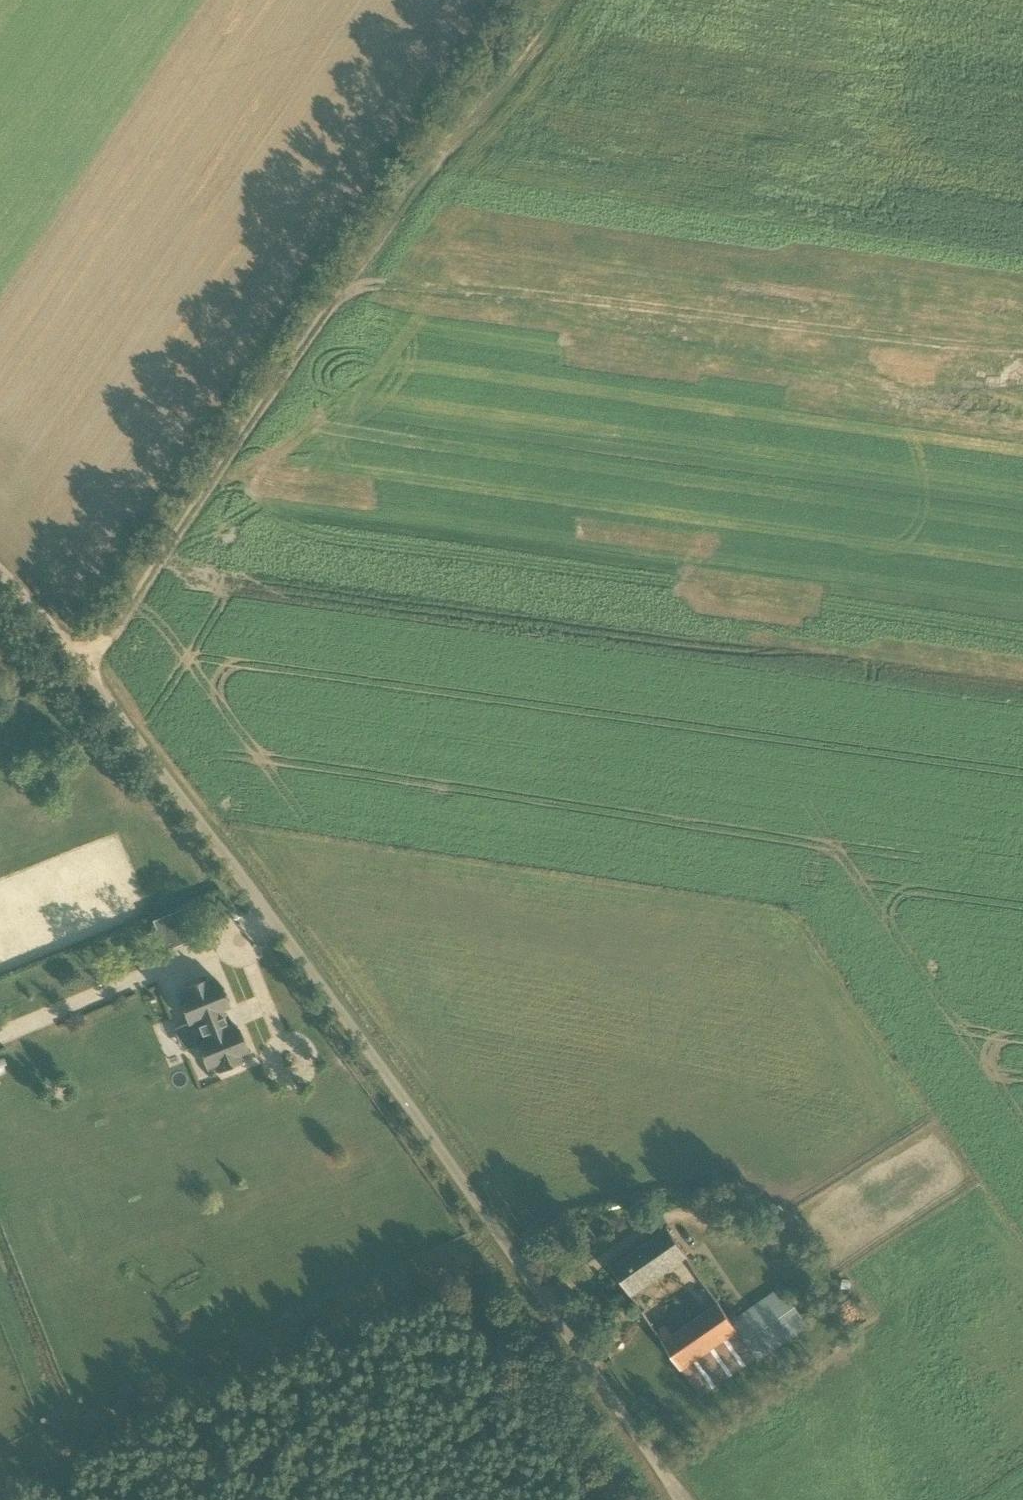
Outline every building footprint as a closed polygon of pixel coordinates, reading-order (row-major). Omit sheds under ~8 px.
[(186,926),(178,908),(155,918),(162,936),(186,926)] [(230,1030),(228,1025),(222,1010),(231,1007),(220,983),(212,986),(209,978),(207,979),(205,975),(198,978),(200,982),(183,989),(187,996),(178,1000),(188,1024),(197,1021),(205,1041),(196,1044),(206,1069),(215,1065),(218,1073),(243,1062),(240,1055),(249,1051),(239,1027),(230,1030)] [(632,1297),(689,1258),(668,1228),(612,1267),(632,1297)] [(732,1321),(730,1318),(720,1303),(673,1335),(662,1318),(652,1325),(700,1396),(808,1323),(783,1286),(732,1321)]
